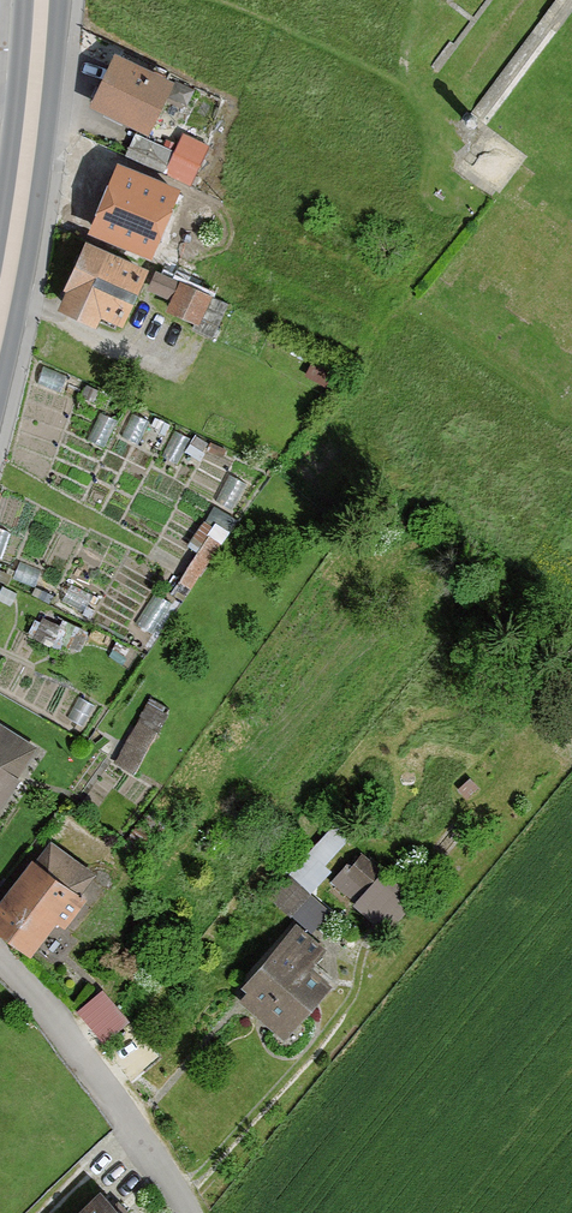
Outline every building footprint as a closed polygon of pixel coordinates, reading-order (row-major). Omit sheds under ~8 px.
[(473,21),(454,46),(450,43),(432,67),(439,72),(492,0),(486,0),(473,17),(453,1),(454,0),(448,0),(447,2),(473,21)] [(460,126),(474,137),(571,9),(571,0),(557,0),(460,126)] [(142,73),(109,58),(84,111),(143,139),(172,78),(146,66),(142,73)] [(166,153),(131,139),(122,161),(157,176),(166,153)] [(69,167),(99,179),(78,235),(144,259),(171,188),(111,166),(114,156),(78,143),(69,167)] [(202,158),(175,146),(161,177),(188,188),(202,158)] [(140,270),(78,242),(55,292),(59,294),(52,310),(89,327),(94,317),(114,327),(140,270)] [(200,273),(162,260),(157,275),(195,289),(200,273)] [(171,284),(150,275),(144,291),(164,300),(171,284)] [(205,299),(176,285),(162,312),(192,326),(205,299)] [(340,376),(325,367),(316,383),(330,391),(340,376)] [(165,710),(146,700),(111,764),(130,774),(165,710)] [(0,732),(0,799),(31,753),(0,732)] [(473,790),(465,783),(457,793),(465,800),(473,790)] [(47,844),(31,864),(27,862),(0,897),(0,941),(24,958),(47,928),(57,936),(84,901),(78,896),(92,878),(47,844)] [(382,935),(409,901),(356,858),(346,870),(343,867),(325,889),(382,935)] [(319,951),(290,927),(236,991),(242,996),(233,1006),(276,1042),(325,983),(306,967),(319,951)] [(122,1026),(98,996),(73,1015),(98,1046),(122,1026)] [(92,1193),(71,1212),(112,1212),(92,1193)]
